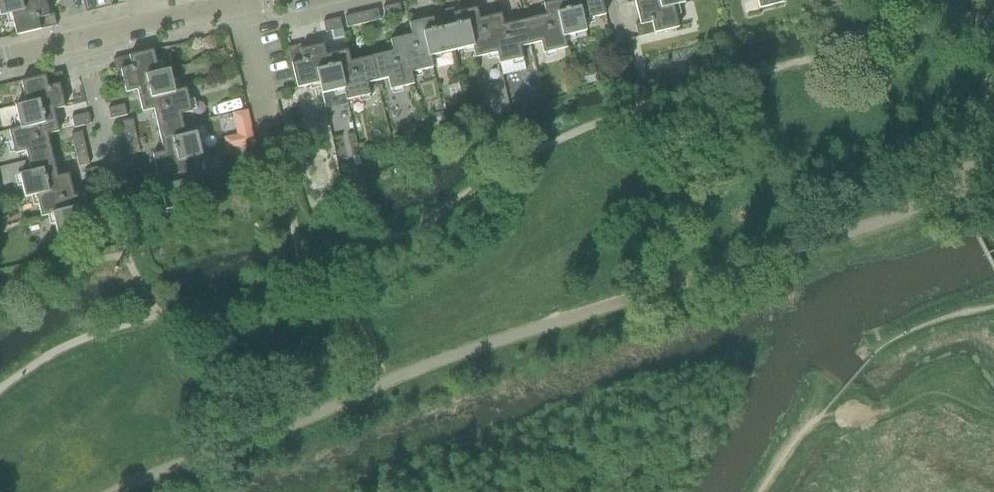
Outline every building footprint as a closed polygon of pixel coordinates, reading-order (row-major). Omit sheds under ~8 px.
[(11,14),(23,11),(21,0),(0,0),(0,16),(11,14)] [(54,13),(48,14),(45,0),(21,0),(23,11),(11,14),(16,35),(57,26),(54,13)] [(546,16),(549,28),(561,25),(564,37),(586,32),(583,20),(580,9),(568,11),(565,0),(564,0),(544,5),(546,16)] [(568,11),(580,9),(583,20),(605,15),(602,0),(565,0),(568,11)] [(635,2),(640,24),(635,25),(638,37),(678,28),(673,6),(661,8),(659,0),(644,0),(635,2)] [(661,8),(673,6),(684,3),(683,0),(659,0),(661,8)] [(759,8),(783,3),(782,0),(757,0),(759,8)] [(399,4),(382,8),(385,19),(402,15),(399,4)] [(363,24),(380,20),(377,9),(361,13),(363,24)] [(454,9),(442,12),(451,52),(472,46),(470,35),(482,32),(479,20),(476,9),(455,14),(454,9)] [(409,25),(412,36),(415,48),(427,45),(430,57),(451,52),(442,12),(430,15),(431,20),(409,25)] [(363,24),(361,13),(344,17),(347,28),(363,24)] [(501,15),(479,20),(482,32),(470,35),(472,46),(475,58),(497,53),(494,41),(506,38),(504,26),(501,15)] [(546,16),(525,21),(531,45),(541,42),(544,54),(566,48),(564,37),(561,25),(549,28),(546,16)] [(339,18),(322,22),(325,33),(342,29),(339,18)] [(525,21),(504,26),(506,38),(494,41),(497,53),(500,64),(523,59),(520,47),(531,45),(525,21)] [(390,41),(393,53),(395,64),(408,61),(411,73),(433,68),(430,57),(427,45),(415,48),(412,36),(390,41)] [(297,88),(319,83),(316,71),(328,68),(326,57),(323,45),(301,50),(300,45),(288,48),(297,88)] [(121,71),(126,92),(138,90),(149,87),(147,76),(158,73),(158,72),(153,50),(113,59),(116,73),(121,71)] [(322,94),(344,89),(341,77),(353,75),(350,63),(347,52),(326,57),(328,68),(316,71),(319,83),(322,94)] [(393,53),(371,58),(377,81),(387,79),(390,90),(413,84),(411,73),(408,61),(395,64),(393,53)] [(341,77),(344,89),(346,101),(369,95),(367,84),(377,81),(371,58),(350,63),(353,75),(341,77)] [(594,64),(585,66),(587,75),(596,73),(594,64)] [(175,91),(170,69),(158,72),(158,73),(147,76),(149,87),(138,90),(143,112),(154,109),(166,106),(163,94),(175,91)] [(21,81),(26,103),(26,104),(38,101),(41,113),(53,110),(65,107),(59,85),(64,84),(61,72),(21,81)] [(154,109),(159,130),(183,125),(181,115),(192,112),(186,89),(175,91),(163,94),(166,106),(154,109)] [(26,104),(26,103),(15,106),(20,128),(32,125),(35,138),(47,135),(58,132),(53,110),(41,113),(38,101),(26,104)] [(110,119),(127,116),(124,105),(107,108),(110,119)] [(237,138),(224,141),(227,153),(256,146),(247,112),(232,116),(237,138)] [(91,124),(88,113),(71,117),(74,128),(91,124)] [(136,136),(132,119),(121,122),(125,138),(136,136)] [(290,119),(280,121),(287,153),(304,149),(299,124),(292,126),(290,119)] [(26,151),(29,162),(52,156),(47,135),(35,138),(32,125),(20,128),(9,131),(15,154),(26,151)] [(159,130),(164,152),(176,149),(179,161),(191,158),(203,156),(197,132),(185,135),(183,125),(159,130)] [(75,150),(85,148),(82,132),(71,134),(75,150)] [(136,136),(125,138),(129,155),(140,152),(136,136)] [(85,148),(75,150),(78,167),(89,164),(85,148)] [(154,154),(159,176),(171,173),(174,185),(185,182),(196,180),(191,158),(179,161),(176,149),(164,152),(154,154)] [(25,198),(36,195),(48,192),(45,180),(57,177),(52,156),(29,162),(31,172),(20,175),(25,198)] [(120,162),(123,173),(139,169),(137,158),(120,162)] [(103,177),(101,166),(84,170),(87,181),(103,177)] [(171,173),(159,176),(148,179),(153,201),(148,202),(150,214),(191,205),(185,182),(174,185),(171,173)] [(41,216),(53,214),(65,211),(62,199),(74,196),(69,175),(57,177),(45,180),(48,192),(36,195),(41,216)] [(65,211),(53,214),(58,235),(98,226),(95,214),(90,215),(85,194),(74,196),(62,199),(65,211)]
